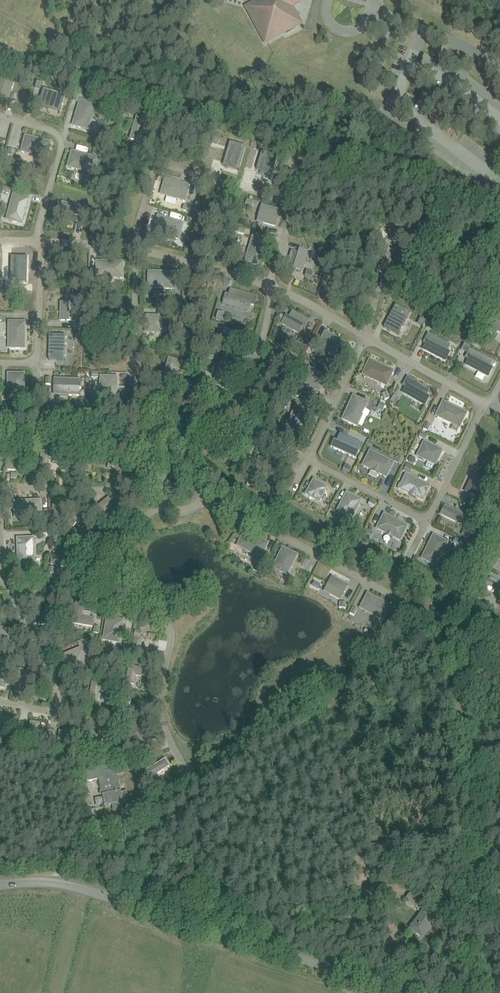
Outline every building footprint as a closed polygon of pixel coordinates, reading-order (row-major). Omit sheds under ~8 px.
[(296,25),(300,23),(291,7),(300,2),(300,0),(261,0),(248,7),(266,41),(285,31),(287,33),(297,28),(296,25)] [(13,81),(1,78),(0,80),(0,96),(8,99),(13,81)] [(61,109),(65,94),(43,88),(38,105),(47,108),(48,105),(61,109)] [(96,105),(81,100),(74,121),(73,122),(72,124),(73,126),(76,126),(77,126),(81,127),(82,123),(89,126),(96,105)] [(129,139),(138,141),(140,133),(146,115),(137,112),(129,139)] [(21,151),(47,158),(50,146),(51,146),(51,143),(50,142),(48,141),(47,142),(25,136),(21,151)] [(240,167),(246,146),(230,142),(228,147),(230,148),(228,153),(227,152),(224,162),(240,167)] [(97,158),(72,151),(69,163),(68,163),(67,166),(68,167),(71,168),(71,167),(93,173),(97,158)] [(160,194),(185,202),(190,186),(164,178),(160,194)] [(5,220),(22,224),(29,197),(12,193),(5,220)] [(59,211),(85,217),(87,208),(61,202),(59,211)] [(275,226),(280,211),(262,206),(259,216),(261,217),(263,221),(263,222),(275,226)] [(152,232),(178,239),(183,223),(157,216),(152,232)] [(244,262),(260,266),(268,241),(252,236),(244,262)] [(302,270),(308,252),(300,250),(299,253),(292,250),(286,270),(293,272),(294,268),(302,270)] [(95,278),(122,278),(122,262),(95,262),(95,278)] [(147,288),(174,290),(175,272),(147,271),(147,288)] [(222,304),(249,312),(251,305),(254,306),(257,296),(230,288),(228,294),(225,293),(222,304)] [(59,321),(76,321),(76,303),(60,302),(59,321)] [(388,319),(384,327),(398,335),(411,310),(396,303),(390,315),(391,315),(389,320),(388,319)] [(285,315),(282,322),(298,332),(301,327),(304,329),(309,320),(292,310),(289,317),(285,315)] [(144,333),(162,334),(162,316),(145,316),(144,333)] [(487,326),(499,332),(499,322),(491,317),(487,326)] [(431,319),(428,324),(434,327),(437,322),(431,319)] [(7,349),(24,349),(24,321),(7,321),(7,349)] [(227,329),(224,339),(247,345),(250,336),(227,329)] [(317,346),(336,357),(344,341),(325,330),(317,346)] [(425,343),(423,349),(445,360),(449,353),(447,352),(450,345),(428,333),(424,342),(425,343)] [(49,347),(49,360),(65,360),(66,335),(49,335),(49,342),(50,342),(50,347),(49,347)] [(294,340),(291,345),(297,348),(300,343),(294,340)] [(470,348),(466,356),(470,358),(467,365),(488,376),(491,369),(489,367),(493,360),(470,348)] [(204,358),(203,359),(211,361),(213,356),(205,353),(204,358)] [(163,378),(173,380),(175,369),(185,372),(187,362),(168,357),(163,378)] [(361,375),(386,387),(393,371),(369,360),(361,375)] [(6,373),(7,401),(24,401),(24,373),(6,373)] [(100,376),(100,403),(117,403),(118,376),(100,376)] [(407,377),(402,386),(405,387),(403,392),(424,405),(428,398),(426,396),(430,389),(407,377)] [(54,378),(54,395),(80,395),(80,378),(54,378)] [(357,426),(368,403),(357,398),(356,397),(354,396),(352,396),(351,399),(352,400),(343,419),(357,426)] [(436,417),(456,427),(459,422),(462,423),(467,413),(443,402),(436,417)] [(284,429),(300,436),(312,411),(297,403),(284,429)] [(333,439),(330,446),(355,458),(359,451),(358,450),(361,443),(340,433),(336,440),(333,439)] [(424,440),(416,456),(436,466),(444,450),(424,440)] [(39,473),(49,474),(50,462),(62,463),(63,453),(41,451),(39,473)] [(363,465),(386,477),(394,463),(370,451),(363,465)] [(7,470),(16,471),(17,462),(29,463),(30,454),(8,452),(7,470)] [(73,481),(83,482),(86,457),(76,456),(73,481)] [(412,467),(406,465),(403,471),(409,474),(412,467)] [(398,489),(423,502),(430,486),(406,474),(398,489)] [(468,486),(466,491),(480,498),(488,481),(474,474),(471,481),(472,482),(469,487),(468,486)] [(305,495),(318,503),(327,488),(313,480),(305,495)] [(336,483),(332,488),(338,491),(341,485),(336,483)] [(346,492),(336,511),(351,519),(361,500),(346,492)] [(120,500),(116,494),(111,498),(115,504),(120,500)] [(91,511),(106,530),(114,524),(105,512),(114,505),(109,498),(91,511)] [(13,500),(14,518),(42,517),(42,499),(13,500)] [(370,500),(368,505),(374,508),(377,503),(370,500)] [(52,504),(54,527),(64,526),(62,503),(52,504)] [(466,516),(445,506),(441,515),(462,524),(466,516)] [(376,529),(400,541),(408,526),(384,514),(376,529)] [(74,533),(91,545),(97,538),(79,526),(74,533)] [(268,543),(248,533),(248,532),(245,531),(244,532),(243,534),(243,535),(240,541),(242,542),(243,546),(242,548),(261,557),(268,543)] [(421,560),(436,567),(448,542),(433,535),(421,560)] [(17,537),(18,565),(36,564),(34,536),(17,537)] [(460,546),(462,541),(455,538),(453,543),(460,546)] [(297,555),(283,548),(273,568),(287,575),(297,555)] [(51,565),(76,568),(77,559),(52,555),(51,565)] [(308,561),(303,558),(300,564),(305,567),(308,561)] [(258,565),(255,571),(261,574),(264,567),(258,565)] [(332,577),(327,587),(329,588),(330,592),(329,594),(340,599),(348,585),(332,577)] [(391,606),(368,594),(360,608),(383,620),(391,606)] [(83,615),(85,603),(76,601),(73,623),(93,626),(95,617),(83,615)] [(46,615),(48,624),(66,621),(63,602),(53,604),(55,614),(46,615)] [(102,641),(120,643),(124,620),(106,617),(102,641)] [(11,646),(13,628),(0,627),(0,645),(11,646)] [(130,656),(153,660),(155,651),(140,649),(142,638),(134,637),(130,656)] [(58,657),(64,673),(91,662),(84,646),(58,657)] [(5,688),(11,662),(0,660),(0,687),(5,688)] [(129,666),(125,684),(135,685),(136,676),(148,678),(149,669),(129,666)] [(14,691),(24,693),(29,670),(19,668),(14,691)] [(92,681),(89,702),(98,703),(100,691),(110,693),(111,684),(92,681)] [(27,741),(48,745),(49,736),(38,734),(39,723),(30,721),(27,741)] [(124,730),(131,752),(147,747),(141,725),(124,730)] [(56,751),(65,753),(69,732),(59,730),(56,751)] [(103,751),(99,731),(90,733),(94,753),(103,751)] [(23,740),(17,738),(15,743),(21,746),(23,740)] [(145,770),(158,792),(166,787),(158,773),(170,767),(165,759),(145,770)] [(99,779),(102,796),(105,806),(129,801),(127,791),(121,792),(117,775),(123,774),(121,763),(85,771),(87,782),(99,779)] [(159,793),(162,798),(168,794),(165,789),(159,793)] [(405,899),(420,910),(425,903),(410,892),(405,899)] [(410,929),(422,937),(434,921),(423,912),(410,929)]
